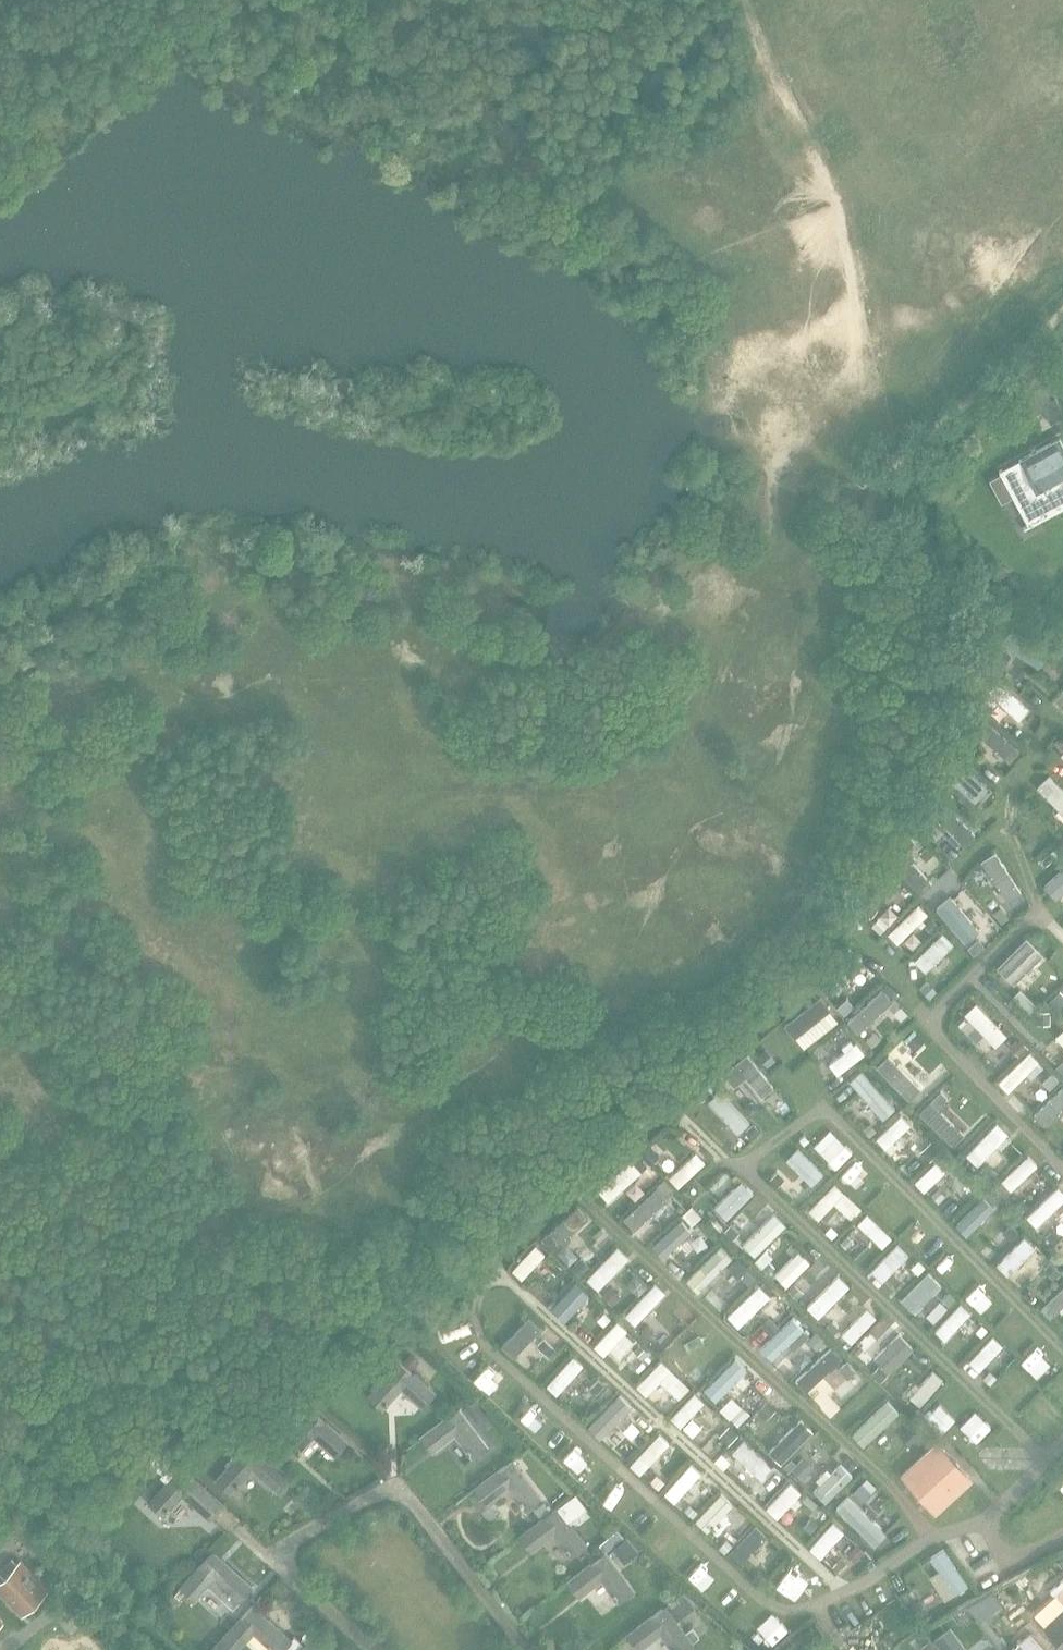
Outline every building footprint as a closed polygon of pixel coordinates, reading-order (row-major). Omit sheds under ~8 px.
[(1051,398),(1049,396),(1055,389),(1049,378),(1026,399),(1034,414),(1043,409),(1050,423),(1062,416),(1062,412),(1054,396),(1051,398)] [(1028,526),(1062,507),(1062,446),(1059,438),(998,471),(1028,526)] [(1029,707),(996,677),(978,697),(990,708),(997,699),(1019,719),(1029,707)] [(975,732),(1009,761),(1019,750),(985,720),(975,732)] [(943,767),(972,793),(978,786),(972,780),(975,776),(959,761),(956,765),(949,759),(943,767)] [(1048,774),(1036,786),(1062,813),(1062,789),(1048,774)] [(975,835),(941,801),(930,812),(951,833),(947,836),(955,844),(959,840),(965,845),(975,835)] [(900,848),(889,858),(920,893),(931,883),(912,861),(915,858),(909,851),(905,854),(900,848)] [(1014,883),(995,855),(984,862),(1003,891),(1014,883)] [(1053,889),(1062,898),(1062,897),(1062,879),(1053,889)] [(971,928),(942,895),(932,904),(961,936),(971,928)] [(897,942),(927,913),(918,904),(888,933),(897,942)] [(925,971),(953,943),(942,932),(914,959),(925,971)] [(1013,983),(1043,954),(1026,937),(997,966),(1013,983)] [(858,1032),(892,999),(881,988),(847,1020),(858,1032)] [(973,993),(949,1017),(959,1026),(972,1012),(976,1016),(979,1012),(984,1017),(990,1011),(982,1003),(983,1002),(973,993)] [(983,1057),(1005,1034),(996,1025),(974,1047),(983,1057)] [(903,1039),(914,1051),(924,1041),(913,1029),(903,1039)] [(838,1073),(865,1052),(857,1042),(856,1042),(853,1038),(844,1045),(847,1049),(830,1062),(838,1073)] [(773,1086),(746,1053),(723,1072),(733,1085),(745,1076),(761,1096),(773,1086)] [(876,1066),(909,1099),(920,1088),(888,1054),(876,1066)] [(894,1104),(864,1073),(852,1084),(883,1115),(894,1104)] [(1062,1107),(1062,1088),(1062,1087),(1034,1114),(1044,1125),(1062,1107)] [(749,1121),(720,1089),(707,1101),(737,1133),(749,1121)] [(919,1112),(952,1144),(963,1133),(937,1108),(948,1098),(941,1091),(931,1101),(930,1101),(919,1112)] [(885,1148),(909,1124),(900,1114),(876,1138),(885,1148)] [(870,1140),(883,1126),(873,1117),(864,1127),(866,1128),(862,1133),(870,1140)] [(1007,1133),(996,1123),(966,1154),(977,1164),(1007,1133)] [(826,1175),(793,1142),(784,1151),(817,1184),(826,1175)] [(704,1161),(695,1152),(669,1177),(678,1186),(704,1161)] [(1010,1189),(1037,1164),(1027,1154),(1001,1180),(1010,1189)] [(630,1160),(598,1189),(608,1200),(646,1165),(636,1155),(630,1160)] [(923,1190),(950,1165),(941,1155),(914,1181),(923,1190)] [(656,1187),(624,1218),(634,1229),(654,1210),(657,1214),(664,1208),(661,1204),(667,1199),(667,1198),(672,1193),(670,1190),(672,1188),(663,1179),(655,1186),(656,1187)] [(741,1180),(715,1206),(727,1218),(753,1192),(741,1180)] [(856,1204),(833,1181),(824,1190),(847,1213),(856,1204)] [(1062,1200),(1062,1192),(1058,1187),(1027,1216),(1036,1225),(1062,1200)] [(965,1230),(988,1206),(979,1197),(956,1221),(965,1230)] [(552,1248),(588,1217),(578,1205),(542,1237),(552,1248)] [(684,1215),(653,1245),(662,1255),(682,1236),(686,1240),(692,1234),(688,1230),(692,1225),(694,1227),(700,1221),(698,1219),(701,1215),(691,1205),(682,1214),(684,1215)] [(774,1212),(743,1243),(755,1255),(786,1224),(774,1212)] [(891,1237),(867,1213),(858,1223),(882,1246),(891,1237)] [(1007,1274),(1034,1247),(1023,1236),(996,1263),(1007,1274)] [(881,1281),(908,1254),(897,1243),(870,1270),(881,1281)] [(535,1244),(512,1269),(521,1278),(545,1254),(535,1244)] [(598,1288),(628,1256),(617,1246),(587,1278),(598,1288)] [(697,1291),(731,1257),(720,1246),(686,1280),(697,1291)] [(798,1251),(775,1274),(786,1285),(809,1262),(798,1251)] [(915,1310),(939,1284),(928,1273),(903,1299),(915,1310)] [(838,1275),(807,1306),(817,1316),(848,1285),(838,1275)] [(575,1282),(553,1307),(562,1315),(584,1290),(575,1282)] [(635,1323),(664,1291),(655,1282),(625,1314),(635,1323)] [(1062,1304),(1062,1286),(1040,1307),(1049,1317),(1062,1304)] [(768,1296),(737,1326),(746,1335),(766,1317),(770,1321),(777,1315),(773,1311),(777,1307),(773,1302),(781,1296),(775,1290),(768,1297),(768,1296)] [(944,1339),(969,1311),(959,1303),(934,1330),(944,1339)] [(866,1307),(842,1334),(851,1342),(876,1316),(866,1307)] [(513,1356),(541,1326),(529,1315),(501,1345),(513,1356)] [(804,1316),(767,1353),(776,1362),(796,1342),(801,1347),(806,1342),(802,1337),(813,1325),(804,1316)] [(707,1329),(698,1320),(671,1347),(680,1356),(692,1344),(694,1347),(699,1341),(697,1339),(707,1329)] [(617,1321),(594,1346),(604,1354),(627,1330),(617,1321)] [(899,1333),(874,1358),(888,1372),(913,1347),(899,1333)] [(1003,1343),(992,1334),(968,1361),(978,1370),(993,1352),(997,1355),(1000,1351),(997,1349),(1003,1343)] [(841,1356),(831,1346),(795,1380),(804,1390),(841,1356)] [(715,1399),(746,1369),(735,1358),(704,1388),(715,1399)] [(422,1405),(434,1392),(399,1360),(367,1396),(379,1407),(400,1385),(422,1405)] [(661,1360),(637,1385),(646,1395),(671,1369),(661,1360)] [(920,1404),(942,1378),(932,1370),(919,1385),(915,1381),(910,1387),(915,1391),(910,1396),(920,1404)] [(832,1417),(870,1381),(861,1372),(823,1407),(832,1417)] [(581,1408),(603,1384),(593,1376),(571,1400),(581,1408)] [(694,1392),(670,1417),(680,1426),(695,1410),(699,1414),(702,1411),(698,1407),(703,1402),(694,1392)] [(860,1444),(897,1408),(887,1398),(882,1403),(882,1404),(851,1434),(860,1444)] [(610,1440),(635,1413),(626,1404),(601,1431),(610,1440)] [(472,1455),(487,1444),(458,1407),(420,1437),(430,1450),(454,1432),(472,1455)] [(349,1443),(313,1409),(311,1409),(306,1414),(299,1408),(289,1416),(297,1424),(279,1444),(292,1455),(312,1435),(336,1457),(349,1443)] [(781,1462),(813,1430),(800,1417),(768,1450),(781,1462)] [(640,1474),(669,1442),(659,1433),(630,1464),(640,1474)] [(274,1487),(286,1473),(251,1442),(218,1477),(231,1489),(252,1466),(274,1487)] [(977,1482),(940,1447),(907,1483),(944,1518),(977,1482)] [(760,1448),(735,1474),(744,1482),(768,1456),(760,1448)] [(158,1469),(169,1457),(159,1449),(148,1462),(158,1469)] [(522,1459),(532,1471),(540,1465),(530,1452),(522,1459)] [(802,1456),(791,1468),(802,1478),(813,1467),(802,1456)] [(525,1508),(540,1497),(511,1459),(473,1489),(484,1503),(507,1485),(525,1508)] [(825,1501),(851,1475),(840,1463),(813,1490),(825,1501)] [(674,1502),(700,1472),(690,1464),(664,1493),(674,1502)] [(204,1512),(216,1499),(180,1467),(148,1503),(161,1514),(181,1492),(204,1512)] [(789,1482),(767,1508),(777,1517),(800,1492),(789,1482)] [(706,1527),(730,1500),(721,1492),(696,1519),(706,1527)] [(564,1503),(569,1510),(579,1502),(574,1495),(564,1503)] [(831,1504),(857,1528),(865,1519),(839,1495),(831,1504)] [(570,1555),(585,1544),(556,1506),(518,1536),(529,1550),(552,1532),(570,1555)] [(833,1522),(810,1548),(820,1557),(843,1531),(833,1522)] [(742,1562),(766,1535),(756,1525),(731,1551),(742,1562)] [(611,1549),(617,1556),(627,1547),(622,1540),(611,1549)] [(239,1600),(251,1587),(212,1551),(180,1587),(193,1598),(213,1576),(239,1600)] [(619,1601),(633,1590),(604,1552),(566,1582),(577,1596),(601,1578),(619,1601)] [(902,1589),(912,1599),(942,1568),(932,1558),(902,1589)] [(22,1614),(46,1588),(19,1562),(0,1581),(0,1593),(22,1614)] [(1050,1590),(1062,1604),(1062,1578),(1050,1590)] [(304,1644),(294,1635),(290,1639),(252,1605),(211,1649),(235,1649),(253,1630),(275,1649),(274,1649),(299,1649),(304,1644)] [(679,1626),(664,1606),(626,1636),(636,1649),(660,1631),(675,1649),(684,1649),(693,1643),(686,1635),(697,1627),(690,1618),(679,1626)] [(1062,1646),(1062,1610),(1045,1627),(1062,1646)] [(940,1649),(967,1649),(950,1627),(933,1640),(940,1649)] [(299,1649),(321,1649),(309,1639),(304,1644),(299,1649)]
